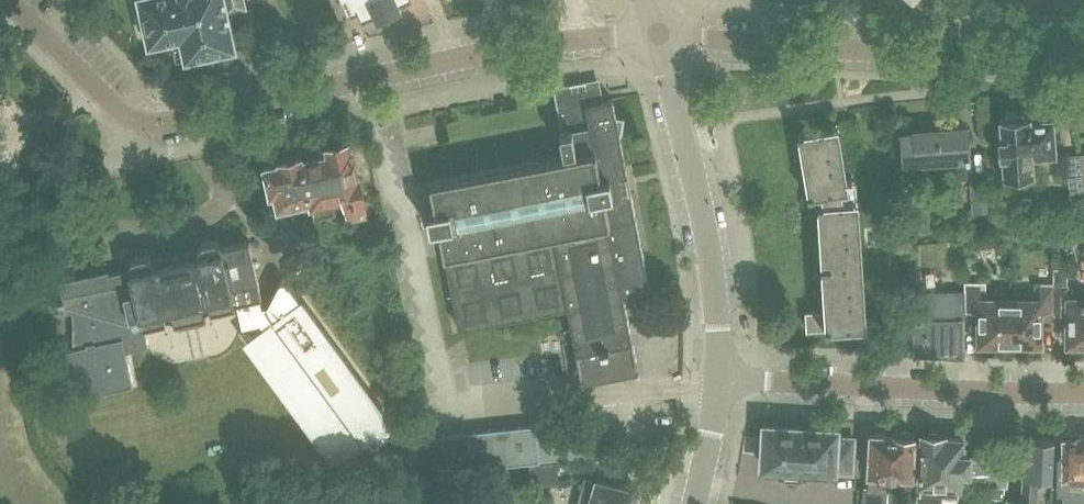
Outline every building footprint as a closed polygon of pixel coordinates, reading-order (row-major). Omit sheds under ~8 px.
[(143,8),(142,8),(138,11),(137,13),(137,17),(137,20),(138,23),(139,25),(141,27),(145,28),(148,28),(150,41),(172,36),(176,59),(244,43),(239,22),(237,20),(235,4),(239,3),(245,2),(245,0),(141,0),(143,8)] [(378,17),(403,7),(400,1),(401,0),(344,0),(350,15),(359,12),(362,17),(375,11),(378,17)] [(564,149),(565,155),(430,181),(436,211),(427,213),(431,230),(440,228),(459,329),(567,308),(576,351),(581,376),(638,365),(628,316),(624,296),(650,291),(613,99),(601,101),(598,85),(553,94),(560,130),(559,130),(563,150),(564,149)] [(1056,152),(1053,117),(1031,118),(1030,114),(1026,114),(1023,110),(1009,111),(1006,116),(1002,116),(1003,138),(998,138),(1000,153),(1004,153),(1006,176),(1034,173),(1033,154),(1056,152)] [(971,177),(968,127),(935,130),(935,125),(920,126),(920,131),(899,133),(901,165),(959,160),(961,178),(971,177)] [(823,205),(829,309),(808,311),(809,329),(834,328),(834,326),(860,325),(853,200),(845,202),(833,128),(806,133),(806,131),(800,132),(800,136),(803,136),(812,192),(810,192),(810,196),(817,195),(817,194),(825,193),(825,201),(820,202),(820,205),(823,205)] [(328,153),(302,159),(311,198),(315,217),(334,213),(336,221),(367,214),(359,176),(357,177),(351,147),(349,147),(348,141),(326,146),(328,153)] [(290,202),(311,198),(302,159),(301,156),(296,152),(282,155),(281,160),(283,173),(267,176),(271,193),(276,192),(278,202),(291,221),(294,220),(290,202)] [(1080,152),(1065,154),(1069,198),(1083,197),(1083,189),(1080,152)] [(991,208),(989,183),(972,184),(974,209),(991,208)] [(368,219),(372,241),(386,238),(382,216),(368,219)] [(236,303),(260,298),(262,297),(249,239),(224,244),(216,238),(202,241),(197,249),(152,257),(145,253),(133,255),(130,261),(131,266),(110,270),(109,266),(60,276),(63,289),(66,305),(72,304),(72,344),(58,347),(68,395),(96,390),(96,392),(104,390),(104,388),(132,382),(125,349),(129,348),(148,344),(144,324),(168,319),(170,319),(172,320),(174,323),(205,316),(205,314),(207,312),(209,311),(211,310),(235,305),(234,303),(236,303)] [(1055,309),(1055,311),(1070,311),(1070,343),(1075,343),(1075,348),(1083,347),(1083,297),(1070,297),(1069,283),(1069,267),(1054,267),(1055,281),(1055,309)] [(980,344),(1011,343),(1012,298),(996,298),(996,292),(986,292),(986,281),(966,281),(966,290),(966,310),(980,310),(980,344)] [(1041,310),(1055,309),(1055,281),(1036,281),(1037,292),(1026,292),(1026,299),(1012,298),(1011,343),(1028,342),(1029,345),(1029,346),(1030,348),(1032,349),(1034,349),(1036,349),(1038,349),(1040,348),(1041,345),(1041,343),(1041,310)] [(260,298),(236,303),(241,323),(261,319),(261,325),(262,329),(252,337),(323,435),(337,455),(362,438),(364,441),(369,448),(391,432),(385,424),(368,401),(295,299),(286,286),(285,285),(284,285),(282,284),(281,284),(280,284),(278,285),(277,286),(271,299),(271,306),(262,308),(260,298)] [(967,316),(966,310),(966,290),(922,292),(922,321),(913,321),(913,354),(963,355),(962,316),(967,316)] [(555,461),(583,458),(578,429),(550,433),(548,418),(424,432),(431,475),(458,471),(528,464),(555,461)] [(783,472),(802,474),(821,476),(820,493),(850,494),(852,470),(853,447),(837,447),(838,428),(766,424),(765,436),(762,437),(760,438),(758,441),(757,445),(757,447),(758,449),(761,451),(764,453),(763,465),(783,466),(783,472)] [(595,427),(578,429),(583,458),(600,456),(595,427)] [(870,472),(870,486),(863,486),(863,503),(888,503),(889,488),(894,485),(911,486),(912,476),(913,475),(915,434),(914,434),(911,430),(901,430),(897,433),(895,433),(895,434),(888,434),(888,432),(871,431),(869,472),(870,472)] [(928,434),(924,434),(924,446),(922,446),(922,448),(923,448),(923,462),(917,461),(915,500),(940,502),(941,493),(959,494),(960,484),(969,483),(969,475),(988,476),(987,482),(1009,483),(1010,455),(965,453),(966,443),(963,443),(963,438),(947,437),(947,436),(943,435),(939,432),(933,431),(928,434)] [(1064,436),(1062,437),(1060,438),(1060,440),(1059,441),(1059,462),(1065,462),(1065,480),(1059,480),(1059,493),(1059,503),(1083,503),(1083,433),(1080,433),(1080,436),(1065,436),(1064,436)] [(1022,498),(1008,497),(1008,503),(1034,503),(1034,500),(1038,500),(1039,475),(1054,476),(1056,439),(1025,438),(1022,498)] [(555,461),(528,464),(530,486),(557,483),(555,461)] [(637,490),(596,479),(595,480),(583,477),(576,503),(633,503),(637,490)]
